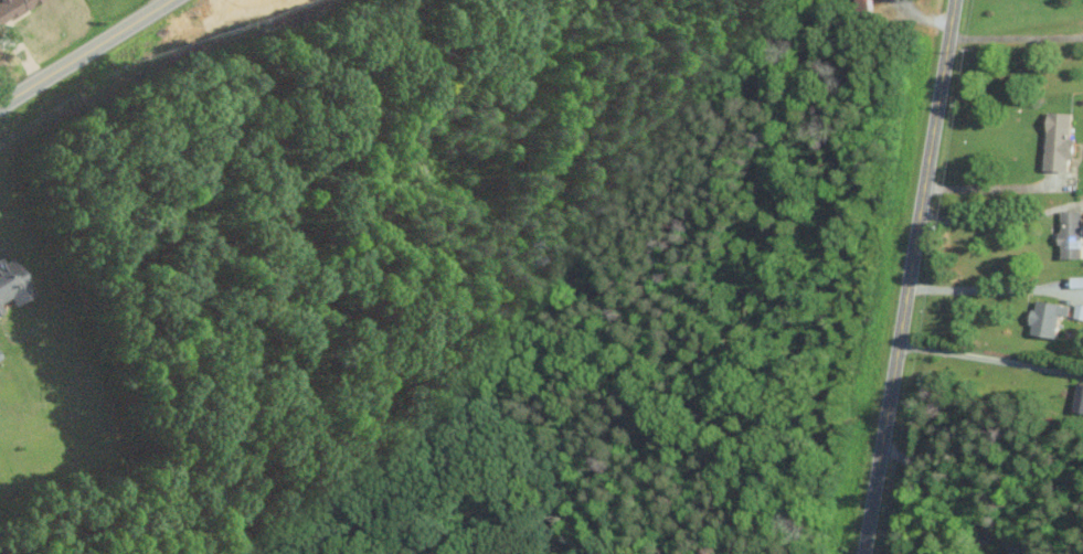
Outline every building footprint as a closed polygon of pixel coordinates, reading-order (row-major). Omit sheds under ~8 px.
[(0,1),(0,19),(2,23),(49,0),(3,0),(0,1)] [(872,0),(854,0),(855,13),(873,12),(872,0)] [(1068,113),(1042,112),(1039,170),(1063,172),(1064,159),(1070,160),(1071,138),(1066,138),(1068,113)] [(1078,258),(1077,244),(1079,244),(1078,211),(1055,211),(1056,259),(1078,258)] [(8,310),(4,303),(15,297),(20,306),(40,293),(18,257),(9,263),(7,259),(0,263),(0,315),(8,310)] [(1064,315),(1066,305),(1030,300),(1027,324),(1028,324),(1027,334),(1052,338),(1056,314),(1064,315)] [(1082,319),(1082,304),(1072,303),(1071,318),(1082,319)] [(1073,383),(1072,413),(1082,413),(1082,384),(1073,383)]
